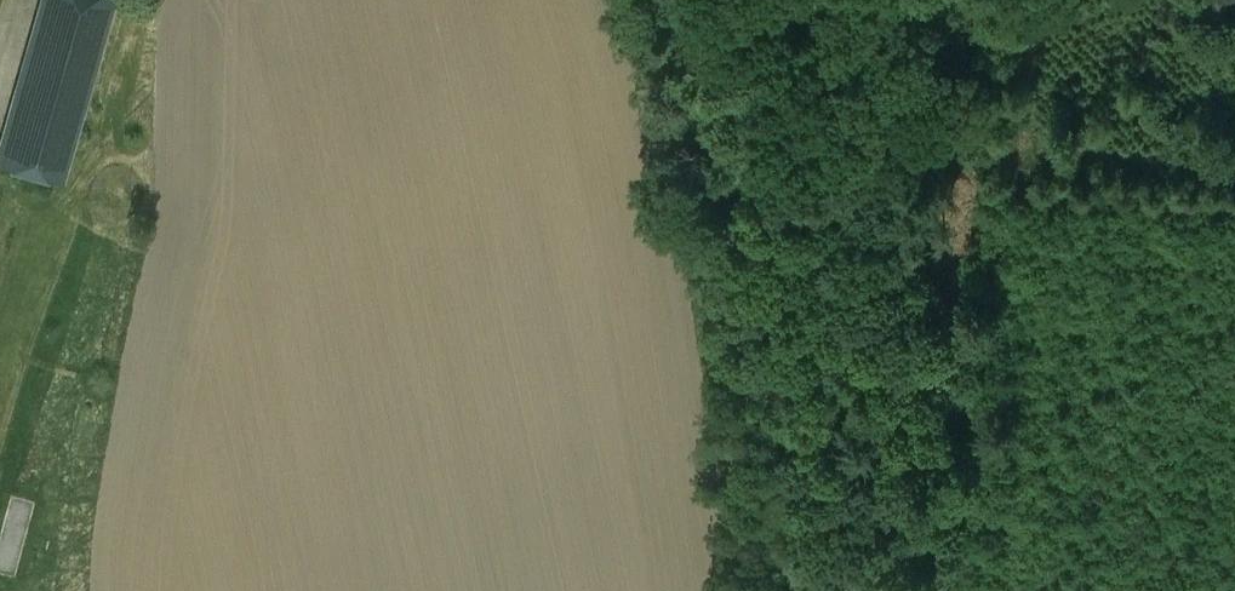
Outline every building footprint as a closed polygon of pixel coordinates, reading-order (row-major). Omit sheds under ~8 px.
[(0,143),(0,157),(59,173),(107,0),(40,0),(0,143)]
